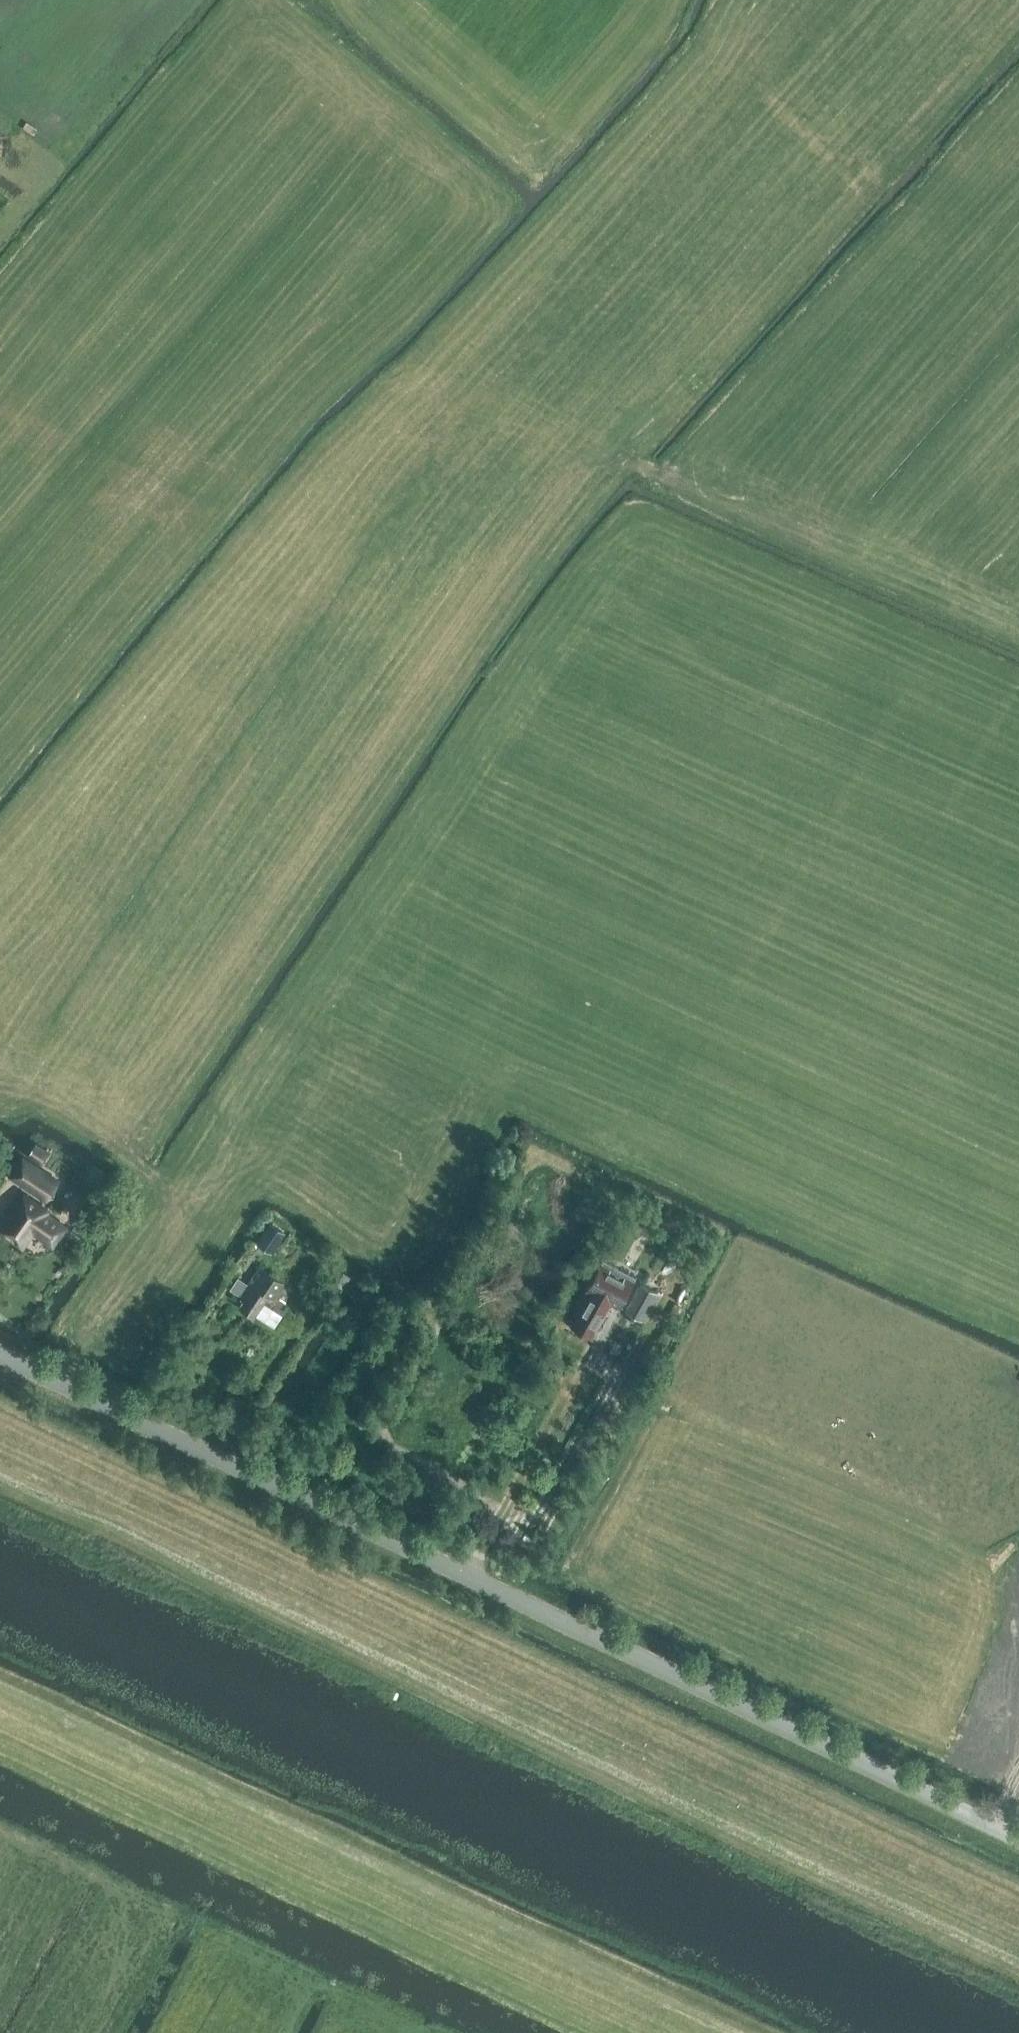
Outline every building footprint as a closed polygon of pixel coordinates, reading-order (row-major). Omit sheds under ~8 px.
[(40,1166),(50,1151),(35,1141),(25,1156),(22,1154),(8,1175),(46,1201),(61,1179),(40,1166)] [(66,1226),(46,1212),(47,1209),(22,1192),(0,1225),(0,1232),(22,1247),(32,1231),(52,1245),(66,1226)] [(271,1252),(285,1232),(269,1222),(256,1242),(271,1252)] [(610,1266),(601,1261),(593,1276),(598,1279),(589,1295),(588,1295),(571,1325),(591,1336),(610,1302),(618,1306),(633,1279),(624,1274),(626,1271),(612,1263),(610,1266)] [(272,1297),(283,1282),(259,1266),(239,1297),(243,1300),(239,1306),(254,1315),(268,1294),(272,1297)] [(642,1319),(657,1292),(640,1283),(625,1310),(642,1319)]
